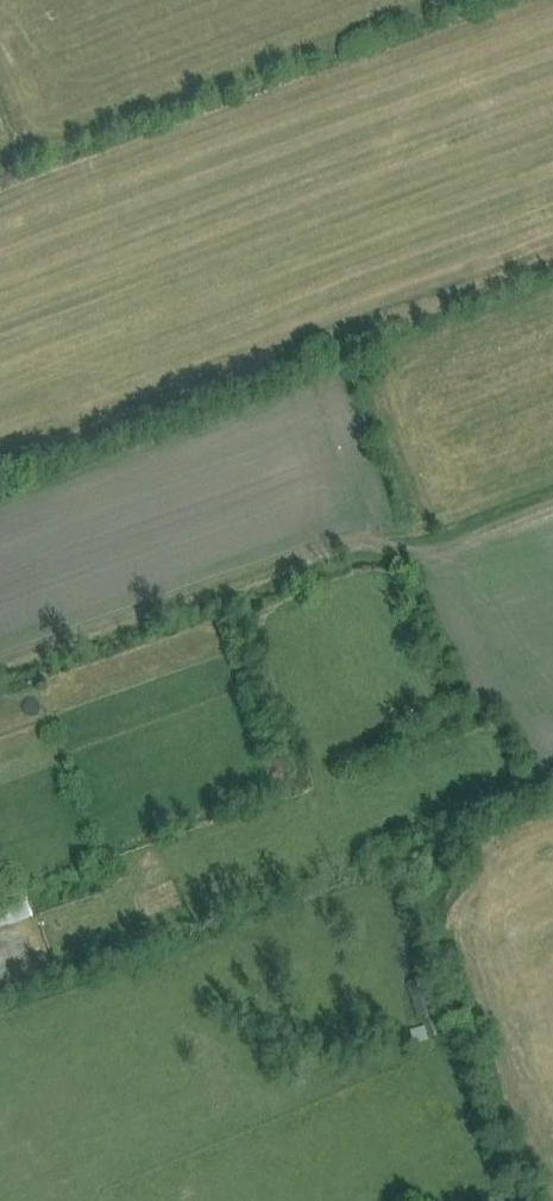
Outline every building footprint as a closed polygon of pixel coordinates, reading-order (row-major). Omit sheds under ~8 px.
[(21,897),(0,904),(0,930),(29,920),(21,897)]
